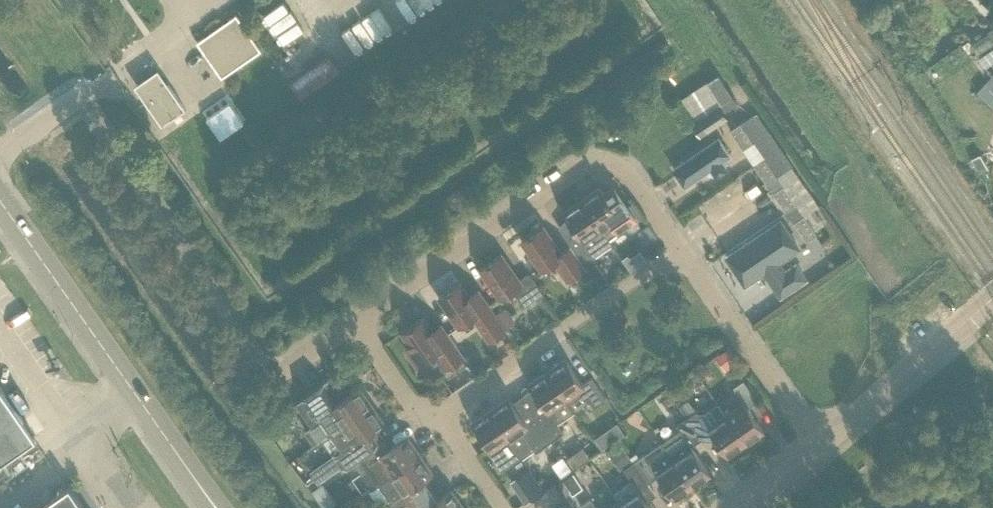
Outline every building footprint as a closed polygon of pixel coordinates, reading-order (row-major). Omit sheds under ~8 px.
[(222,77),(261,50),(237,14),(197,41),(222,77)] [(970,44),(978,56),(992,46),(992,41),(987,33),(970,44)] [(718,74),(678,101),(692,121),(694,120),(718,104),(719,103),(724,111),(737,102),(718,74)] [(162,124),(185,108),(169,85),(166,87),(157,75),(141,86),(149,98),(146,100),(162,124)] [(694,120),(692,121),(701,135),(729,117),(724,111),(719,103),(718,104),(694,120)] [(753,114),(741,123),(778,178),(791,169),(753,114)] [(741,123),(730,130),(768,185),(778,178),(741,123)] [(722,165),(730,160),(717,141),(672,171),(685,190),(709,174),(714,181),(727,173),(722,165)] [(791,169),(778,178),(805,216),(815,231),(825,225),(813,208),(816,206),(791,169)] [(748,173),(696,207),(707,223),(759,190),(748,173)] [(778,178),(768,185),(794,223),(805,216),(778,178)] [(581,199),(612,244),(613,243),(609,238),(627,226),(630,231),(640,224),(638,221),(628,206),(626,203),(616,210),(600,186),(581,199)] [(722,248),(775,213),(764,196),(711,232),(722,248)] [(579,235),(569,242),(571,245),(584,263),(612,244),(581,199),(563,212),(579,235)] [(633,202),(628,206),(638,221),(644,217),(633,202)] [(805,216),(794,223),(808,242),(818,235),(815,231),(805,216)] [(779,222),(723,260),(744,291),(764,278),(780,302),(808,283),(796,266),(785,273),(779,264),(799,251),(779,222)] [(587,268),(584,263),(571,245),(561,251),(543,225),(521,240),(542,269),(553,261),(567,281),(587,268)] [(649,225),(640,231),(647,243),(657,236),(656,235),(649,225)] [(526,304),(543,293),(530,273),(520,280),(502,253),(480,268),(500,298),(515,288),(526,304)] [(480,310),(460,282),(439,297),(459,326),(473,316),(489,341),(506,330),(489,304),(480,310)] [(515,322),(506,306),(497,312),(506,327),(515,322)] [(416,365),(433,353),(444,370),(465,356),(449,333),(439,339),(423,317),(402,332),(410,344),(404,348),(416,365)] [(513,337),(504,343),(510,352),(519,346),(513,337)] [(726,370),(739,361),(729,347),(716,356),(726,370)] [(547,371),(567,399),(578,392),(585,402),(593,397),(598,405),(608,399),(596,380),(585,387),(566,358),(547,371)] [(562,433),(555,423),(574,410),(567,399),(547,371),(529,383),(539,398),(529,405),(552,440),(562,433)] [(726,414),(746,443),(764,431),(748,407),(758,400),(744,379),(733,386),(744,402),(726,414)] [(359,386),(336,402),(323,384),(303,398),(315,416),(317,415),(330,433),(372,404),(359,386)] [(35,436),(0,386),(0,460),(35,436)] [(519,412),(509,397),(490,410),(510,438),(522,456),(534,448),(536,451),(552,440),(529,405),(519,412)] [(689,399),(681,405),(689,415),(696,409),(689,399)] [(697,411),(687,418),(701,438),(701,439),(711,432),(727,456),(746,443),(726,414),(718,402),(701,413),(700,411),(698,412),(697,411)] [(367,450),(360,440),(384,423),(372,405),(330,433),(340,447),(333,452),(343,466),(353,459),(367,450)] [(522,456),(510,438),(490,410),(472,422),(504,469),(522,456)] [(680,429),(662,442),(673,458),(693,487),(711,474),(692,446),(701,439),(701,438),(687,418),(677,425),(680,429)] [(618,423),(609,429),(617,440),(626,433),(618,423)] [(367,450),(353,459),(360,469),(379,456),(392,474),(421,454),(408,436),(384,452),(378,442),(367,450)] [(674,499),(693,487),(673,458),(662,442),(634,461),(648,482),(658,476),(674,499)] [(608,452),(621,470),(633,461),(621,443),(608,452)] [(388,503),(391,507),(402,507),(416,498),(410,489),(433,473),(421,454),(392,474),(379,483),(391,501),(388,503)] [(648,482),(634,461),(624,468),(631,478),(629,480),(628,482),(613,492),(620,501),(624,507),(651,507),(639,489),(648,482)] [(543,490),(531,470),(524,474),(531,484),(521,490),(527,500),(543,490)] [(573,473),(564,479),(574,494),(583,487),(573,473)] [(316,487),(312,490),(317,497),(321,494),(327,489),(322,482),(316,487)] [(69,485),(36,507),(85,507),(69,485)] [(464,507),(451,489),(423,507),(463,507),(464,507)] [(416,498),(402,507),(422,507),(416,498)] [(591,498),(580,505),(583,507),(598,507),(591,498)]
